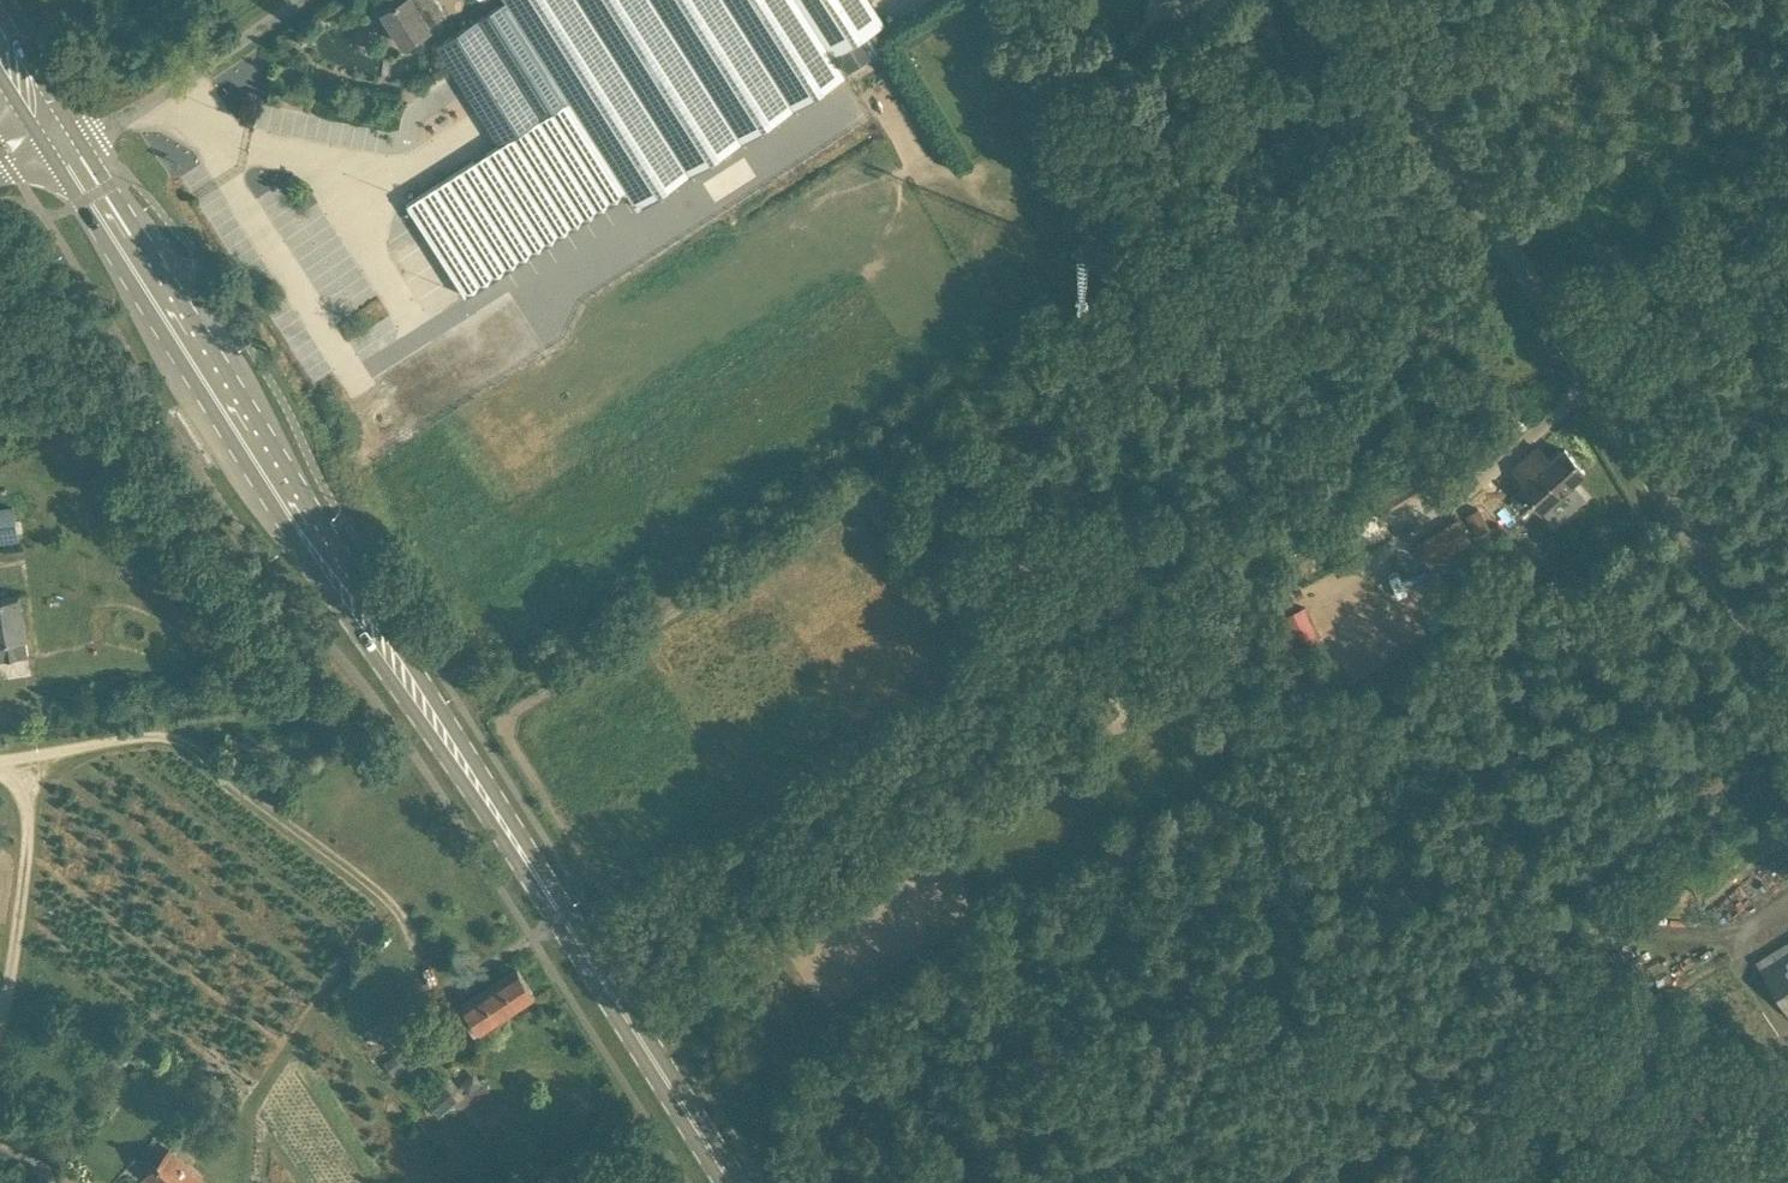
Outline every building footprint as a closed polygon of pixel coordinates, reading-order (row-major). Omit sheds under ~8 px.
[(390,19),(405,43),(430,27),(429,25),(447,14),(438,0),(398,0),(384,9),(390,19)] [(888,22),(874,0),(506,0),(437,43),(501,143),(410,201),(469,294),(631,192),(640,207),(847,75),(834,55),(888,22)] [(366,26),(354,28),(357,48),(370,46),(366,26)] [(1027,109),(1036,104),(1030,93),(1021,99),(1027,109)] [(1546,505),(1558,494),(1585,470),(1566,448),(1552,460),(1538,445),(1514,467),(1546,505)] [(1420,453),(1365,488),(1382,515),(1423,489),(1430,501),(1443,492),(1436,481),(1437,480),(1420,453)] [(16,503),(0,506),(0,537),(21,534),(16,503)] [(1485,521),(1476,507),(1466,512),(1476,528),(1478,532),(1488,526),(1485,521)] [(1416,541),(1431,566),(1472,541),(1457,516),(1416,541)] [(26,634),(20,594),(0,597),(0,659),(30,654),(26,634)] [(1290,647),(1321,633),(1308,604),(1277,619),(1290,647)] [(1787,1013),(1787,950),(1761,967),(1787,1013)] [(518,967),(463,1003),(481,1031),(536,994),(518,967)] [(458,1099),(445,1083),(425,1100),(438,1116),(458,1099)] [(196,1181),(201,1176),(169,1148),(147,1173),(159,1182),(198,1182),(196,1181)]
